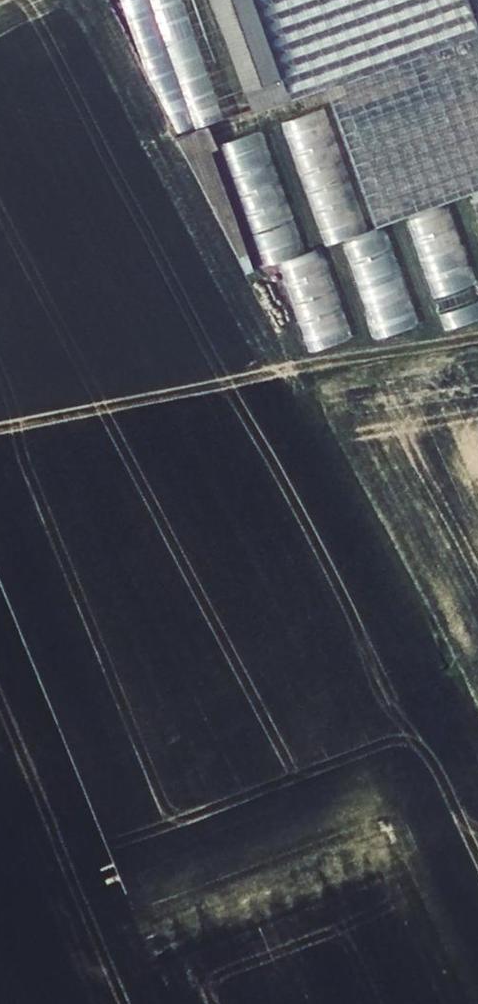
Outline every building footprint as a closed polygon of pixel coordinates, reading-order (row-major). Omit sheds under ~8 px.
[(322,61),(328,77),(477,24),(477,1),(477,0),(218,0),(251,88),(322,61)] [(328,77),(376,202),(477,163),(477,24),(328,77)]
